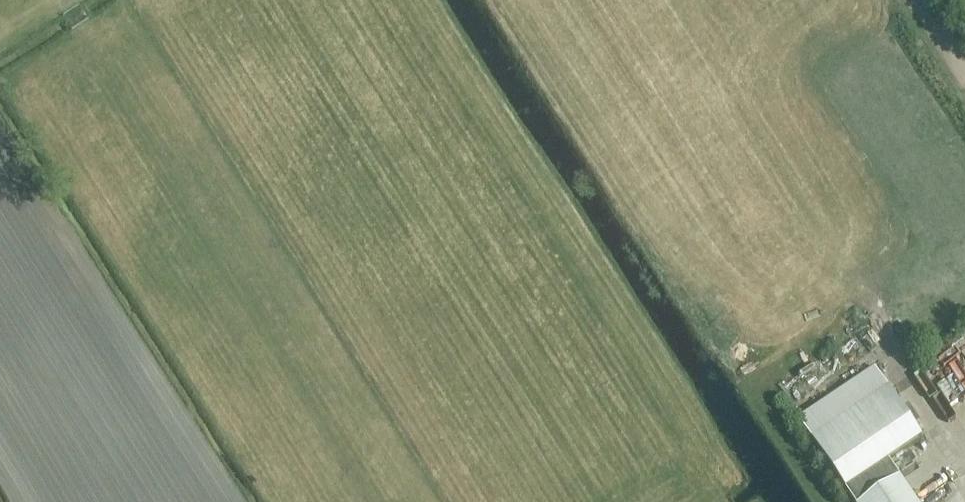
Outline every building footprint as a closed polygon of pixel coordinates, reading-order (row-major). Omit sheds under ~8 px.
[(925,439),(876,367),(800,418),(857,501),(917,501),(890,462),(925,439)]
